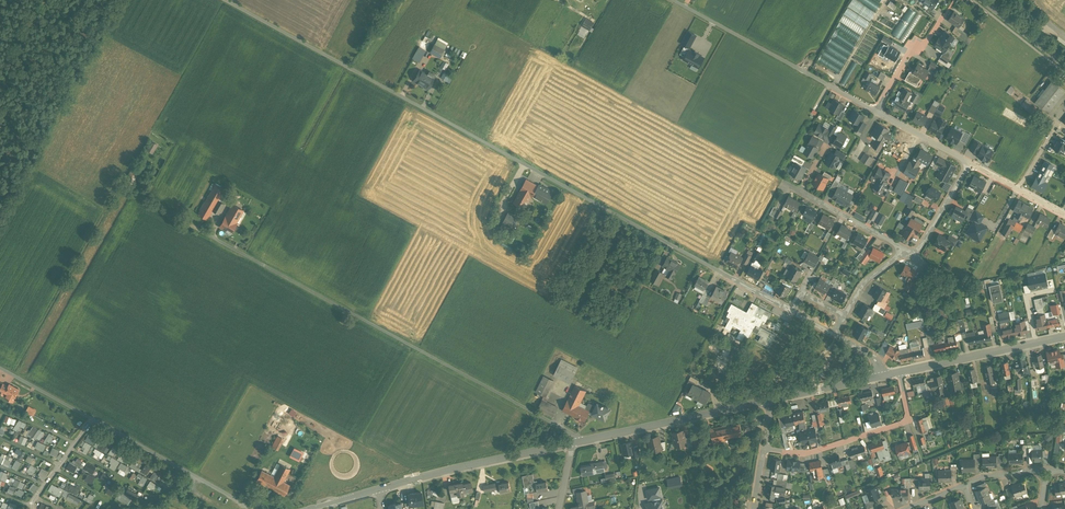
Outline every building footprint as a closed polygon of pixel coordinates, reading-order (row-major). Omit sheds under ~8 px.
[(848,7),(871,21),(881,5),(873,0),(853,0),(848,7)] [(929,6),(932,8),(938,0),(920,0),(929,6)] [(935,13),(931,10),(932,8),(929,6),(926,11),(933,16),(935,13)] [(893,35),(907,42),(922,14),(918,12),(909,7),(893,35)] [(848,8),(836,28),(858,42),(862,35),(870,21),(848,8)] [(964,19),(954,11),(948,20),(956,25),(959,27),(964,19)] [(586,18),(582,31),(585,31),(585,28),(592,30),(595,21),(586,18)] [(969,36),(960,30),(959,32),(957,30),(959,27),(956,25),(952,31),(965,41),(969,36)] [(853,50),(857,44),(836,30),(832,37),(853,50)] [(699,67),(704,58),(698,54),(699,53),(695,51),(694,51),(694,52),(689,49),(696,35),(688,31),(681,43),(685,45),(680,54),(685,57),(684,59),(699,67)] [(954,37),(944,31),(940,37),(949,43),(949,44),(950,44),(951,42),(953,42),(954,39),(954,38),(954,37)] [(893,41),(884,35),(881,40),(890,45),(893,41)] [(940,37),(939,37),(934,45),(944,52),(949,44),(949,43),(940,37)] [(840,73),(852,50),(831,39),(822,56),(821,56),(818,62),(840,73)] [(444,49),(434,44),(429,52),(440,58),(444,49)] [(889,47),(884,44),(878,54),(887,59),(889,56),(891,57),(890,57),(895,60),(900,52),(889,46),(889,47)] [(423,53),(417,50),(412,58),(418,61),(423,53)] [(949,59),(942,54),(939,58),(947,63),(949,59)] [(441,67),(446,69),(449,63),(444,61),(441,67)] [(913,72),(911,71),(909,72),(905,80),(916,86),(920,79),(919,79),(920,77),(923,79),(928,70),(927,70),(924,68),(923,68),(918,65),(917,64),(913,72)] [(934,69),(930,66),(927,70),(928,70),(934,74),(939,66),(936,65),(934,69)] [(434,78),(419,70),(413,80),(428,89),(434,78)] [(872,74),(867,71),(863,77),(868,80),(872,74)] [(886,74),(881,71),(877,77),(883,80),(886,74)] [(440,80),(449,84),(453,77),(444,73),(440,80)] [(1035,102),(1048,113),(1064,91),(1052,80),(1035,102)] [(880,86),(870,81),(866,88),(871,91),(871,92),(875,94),(880,86)] [(1011,86),(1006,91),(1010,94),(1015,89),(1011,86)] [(904,88),(899,97),(897,95),(894,100),(897,101),(894,106),(900,109),(900,108),(904,111),(909,102),(905,100),(909,94),(910,94),(911,92),(904,88)] [(923,94),(915,90),(914,93),(918,96),(915,102),(917,104),(923,94)] [(918,96),(914,93),(910,100),(915,102),(918,96)] [(1037,107),(1027,98),(1021,105),(1032,113),(1037,107)] [(843,104),(833,99),(831,103),(832,103),(829,108),(838,113),(843,104)] [(937,108),(932,105),(928,110),(934,113),(937,108)] [(943,111),(937,108),(934,113),(939,116),(943,111)] [(842,110),(839,115),(837,115),(836,118),(841,121),(845,112),(842,110)] [(864,116),(854,110),(849,118),(856,122),(853,127),(862,132),(866,124),(861,121),(864,116)] [(927,117),(917,112),(912,120),(918,123),(919,123),(922,125),(927,117)] [(947,121),(941,118),(939,122),(938,123),(944,126),(947,121)] [(938,123),(933,120),(929,129),(939,135),(944,126),(938,123)] [(828,129),(819,124),(814,132),(824,138),(827,133),(829,130),(828,129)] [(837,128),(831,124),(828,129),(829,130),(827,133),(832,136),(834,134),(836,129),(837,128)] [(889,129),(878,124),(873,133),(879,137),(873,147),(879,150),(885,140),(888,141),(892,133),(888,131),(889,129)] [(953,129),(951,128),(946,138),(949,139),(949,140),(952,142),(953,141),(956,143),(958,140),(962,133),(961,133),(953,129)] [(971,135),(963,130),(961,133),(962,133),(958,140),(966,144),(971,135)] [(847,136),(840,132),(837,136),(833,143),(840,147),(842,145),(846,137),(847,136)] [(819,139),(812,135),(807,144),(808,144),(809,143),(815,146),(819,139)] [(846,137),(842,145),(845,147),(850,139),(846,137)] [(1059,137),(1053,148),(1058,150),(1058,149),(1062,152),(1062,153),(1064,149),(1064,140),(1059,137)] [(977,153),(977,152),(981,146),(981,144),(975,140),(970,150),(977,153)] [(158,144),(152,141),(146,150),(152,154),(158,144)] [(815,146),(809,143),(808,144),(803,152),(812,157),(818,148),(815,146)] [(993,151),(982,146),(982,147),(979,153),(977,156),(987,161),(993,151)] [(845,154),(837,149),(834,154),(840,157),(839,159),(841,160),(845,154)] [(921,149),(918,153),(917,153),(916,153),(914,156),(913,156),(913,157),(911,162),(909,162),(908,164),(907,164),(906,166),(907,167),(904,172),(914,178),(919,167),(918,166),(921,161),(927,164),(927,165),(932,155),(927,153),(921,150),(921,149)] [(834,154),(832,152),(830,155),(829,155),(825,162),(834,168),(835,165),(836,166),(839,161),(838,161),(839,159),(840,157),(834,154)] [(874,158),(865,152),(860,160),(869,165),(874,158)] [(805,160),(798,156),(795,162),(796,163),(802,166),(805,160)] [(874,158),(869,165),(873,168),(877,160),(874,158)] [(956,166),(943,159),(939,165),(942,167),(940,170),(937,176),(948,182),(951,177),(951,176),(951,175),(956,166),(956,167),(956,166)] [(802,166),(796,163),(790,173),(800,179),(802,175),(802,174),(805,168),(802,166)] [(890,173),(879,167),(874,176),(878,179),(875,184),(874,187),(875,188),(874,188),(874,189),(877,191),(878,190),(882,192),(887,184),(888,182),(886,181),(890,173)] [(1036,178),(1032,186),(1043,192),(1043,191),(1042,191),(1046,184),(1047,184),(1042,181),(1044,178),(1045,178),(1047,174),(1041,170),(1036,178)] [(832,175),(824,171),(822,175),(828,178),(828,179),(829,180),(832,175)] [(822,175),(818,173),(813,183),(823,189),(825,185),(825,184),(828,179),(828,178),(822,175)] [(985,182),(974,176),(969,185),(969,186),(970,184),(975,187),(974,188),(980,192),(985,182)] [(908,183),(900,178),(893,191),(901,195),(899,199),(906,203),(910,194),(904,191),(908,183)] [(836,191),(838,187),(841,183),(839,182),(835,180),(835,179),(830,188),(836,191)] [(538,186),(527,180),(514,202),(524,208),(530,196),(532,197),(538,186)] [(887,184),(882,192),(885,194),(888,195),(893,187),(887,184)] [(223,190),(215,185),(207,198),(216,203),(218,200),(223,190)] [(546,188),(539,185),(538,186),(532,197),(533,197),(533,196),(546,203),(552,192),(546,189),(546,188)] [(941,192),(931,186),(926,194),(927,195),(927,194),(931,196),(930,197),(936,200),(941,192)] [(838,187),(836,191),(832,198),(840,202),(846,191),(838,187)] [(853,195),(846,191),(840,202),(847,206),(847,205),(850,200),(852,196),(853,195)] [(800,203),(788,196),(783,205),(795,211),(800,203)] [(923,200),(916,196),(914,200),(921,204),(923,200)] [(216,203),(207,198),(198,214),(207,219),(212,210),(216,203)] [(224,204),(218,200),(216,203),(212,210),(219,214),(224,204)] [(1026,204),(1019,200),(1013,210),(1019,213),(1017,215),(1017,214),(1015,217),(1018,218),(1026,204)] [(232,204),(225,217),(220,226),(226,230),(227,228),(232,231),(237,223),(236,223),(243,210),(232,204)] [(1033,208),(1026,204),(1018,218),(1021,220),(1022,217),(1021,217),(1022,215),(1028,217),(1033,208)] [(814,210),(807,206),(807,205),(802,214),(803,214),(812,219),(817,211),(814,209),(814,210)] [(778,209),(774,206),(770,214),(774,216),(778,209)] [(967,212),(956,206),(951,215),(961,221),(967,212)] [(975,210),(967,206),(965,210),(968,211),(967,213),(972,215),(975,210)] [(914,211),(909,208),(905,214),(910,217),(914,211)] [(878,213),(873,211),(869,218),(874,221),(878,213)] [(518,217),(509,212),(502,223),(512,228),(513,225),(516,226),(518,221),(516,220),(518,217)] [(974,220),(979,223),(983,216),(975,212),(971,219),(974,220)] [(885,216),(879,213),(875,221),(880,224),(885,216)] [(1050,219),(1040,213),(1036,222),(1046,227),(1050,219)] [(833,220),(823,214),(818,223),(829,229),(833,220)] [(923,222),(915,217),(913,220),(911,218),(906,227),(906,228),(910,230),(915,232),(916,233),(916,234),(922,225),(921,224),(923,222)] [(1012,220),(1009,218),(1006,224),(1012,228),(1013,228),(1016,222),(1012,220)] [(967,233),(980,240),(987,227),(979,223),(974,220),(967,233)] [(1016,222),(1013,228),(1019,231),(1023,226),(1016,222)] [(1012,228),(1006,224),(1001,233),(1007,237),(1012,228)] [(1035,228),(1028,224),(1025,229),(1032,233),(1035,228)] [(1059,224),(1055,231),(1054,232),(1055,233),(1064,238),(1064,227),(1059,224)] [(851,230),(841,225),(842,225),(841,225),(837,233),(841,235),(847,239),(847,238),(848,235),(851,230)] [(910,230),(906,228),(903,234),(904,234),(903,235),(910,240),(915,232),(910,230)] [(1051,228),(1047,236),(1051,239),(1055,233),(1054,232),(1055,231),(1051,228)] [(863,237),(857,234),(853,242),(862,247),(867,239),(863,237)] [(947,239),(939,235),(934,244),(937,246),(937,247),(939,248),(941,248),(944,250),(949,242),(949,241),(947,239)] [(958,240),(949,235),(947,239),(949,241),(949,242),(955,245),(958,240)] [(868,248),(865,253),(863,255),(861,257),(867,261),(870,257),(869,256),(872,251),(868,249),(868,248)] [(877,250),(873,248),(872,251),(869,256),(870,257),(875,259),(879,261),(884,253),(883,253),(877,250)] [(742,258),(731,252),(726,262),(737,267),(742,258)] [(818,258),(809,253),(809,252),(804,261),(814,266),(818,260),(819,258),(818,258)] [(751,256),(746,253),(742,261),(747,264),(751,256)] [(680,264),(667,257),(662,266),(670,270),(667,275),(672,277),(675,272),(680,264)] [(608,269),(613,274),(619,267),(613,263),(608,269)] [(762,270),(751,264),(747,273),(758,279),(762,270)] [(915,270),(909,267),(905,265),(901,274),(906,276),(905,278),(909,280),(911,280),(916,270),(915,270)] [(801,271),(793,266),(791,271),(790,270),(787,276),(791,278),(796,281),(796,280),(799,274),(800,274),(801,271)] [(662,273),(657,270),(653,278),(658,281),(662,273)] [(1036,275),(1039,287),(1042,287),(1041,286),(1047,285),(1045,273),(1036,275)] [(768,277),(764,275),(760,282),(764,284),(768,277)] [(1036,288),(1039,287),(1036,275),(1028,277),(1030,288),(1036,287),(1036,288)] [(708,282),(699,277),(694,285),(703,290),(708,282)] [(794,284),(782,277),(779,282),(781,283),(782,282),(790,287),(792,288),(794,284)] [(829,285),(824,282),(819,279),(815,288),(815,287),(819,289),(818,290),(824,293),(827,288),(829,285),(829,284),(829,285)] [(909,280),(905,288),(911,292),(916,283),(911,280),(910,281),(909,280)] [(834,284),(830,290),(834,292),(836,289),(839,283),(835,281),(834,284)] [(790,287),(782,282),(781,283),(776,292),(785,297),(785,296),(790,287)] [(1001,295),(999,283),(998,283),(999,284),(994,285),(994,284),(991,285),(989,285),(990,287),(993,301),(994,302),(997,301),(997,302),(1003,300),(1002,295),(1001,295)] [(727,293),(720,289),(716,286),(711,296),(716,299),(716,298),(722,301),(722,302),(722,303),(727,293),(727,292),(727,293)] [(886,291),(878,286),(873,296),(879,299),(881,301),(881,300),(886,291)] [(836,289),(834,292),(831,297),(836,300),(836,299),(841,302),(846,294),(836,289)] [(886,291),(881,300),(881,301),(879,299),(876,304),(884,308),(886,304),(887,302),(886,301),(883,300),(885,297),(886,298),(889,292),(886,291)] [(703,294),(699,301),(702,304),(707,296),(703,294)] [(1041,297),(1034,299),(1036,309),(1043,307),(1042,303),(1041,297)] [(771,313),(756,304),(752,302),(746,313),(744,311),(745,311),(732,303),(727,311),(729,312),(726,316),(727,316),(725,321),(727,322),(725,327),(730,330),(733,325),(737,328),(739,326),(744,329),(742,333),(739,332),(736,337),(742,340),(744,336),(748,338),(752,331),(761,336),(758,341),(769,347),(775,335),(760,326),(763,320),(766,322),(771,313)] [(864,304),(860,310),(861,311),(859,314),(858,314),(866,319),(867,319),(866,318),(868,315),(869,315),(872,309),(864,304)] [(884,308),(876,304),(873,309),(876,311),(883,315),(886,309),(884,308)] [(1057,304),(1050,305),(1052,315),(1059,313),(1057,304)] [(1038,315),(1036,316),(1037,322),(1035,323),(1036,329),(1047,327),(1045,317),(1046,317),(1045,314),(1038,315)] [(1046,317),(1045,317),(1047,327),(1060,324),(1059,321),(1058,322),(1057,318),(1053,319),(1052,316),(1046,317)] [(1025,320),(1015,322),(1016,327),(1012,327),(1012,328),(1014,334),(1018,333),(1019,335),(1023,334),(1022,332),(1025,332),(1025,331),(1024,325),(1026,325),(1025,320)] [(1006,323),(1000,325),(1001,330),(1002,337),(1006,336),(1007,337),(1011,336),(1011,335),(1014,334),(1012,328),(1007,329),(1006,323)] [(868,329),(859,325),(856,331),(854,335),(854,334),(854,335),(862,339),(864,335),(867,329),(868,329)] [(932,331),(925,332),(926,337),(928,347),(932,346),(931,341),(933,340),(932,336),(934,336),(932,330),(932,331)] [(985,333),(979,335),(980,341),(991,339),(990,333),(990,332),(985,333)] [(943,335),(937,336),(939,344),(934,345),(935,351),(946,349),(945,342),(943,335)] [(975,336),(967,337),(968,338),(969,344),(980,341),(979,335),(975,336)] [(953,337),(947,338),(948,341),(945,342),(946,349),(957,346),(956,341),(956,340),(954,340),(953,337)] [(919,345),(911,347),(912,351),(913,358),(924,356),(923,349),(920,350),(919,345)] [(899,349),(899,350),(898,350),(894,348),(890,355),(895,358),(896,358),(899,359),(901,359),(902,361),(913,358),(912,351),(909,352),(908,349),(907,348),(906,348),(899,349)] [(1059,349),(1047,352),(1049,363),(1056,362),(1057,366),(1064,365),(1064,364),(1062,354),(1060,355),(1059,349)] [(1041,354),(1034,356),(1037,368),(1043,366),(1041,354)] [(1022,357),(1019,358),(1019,359),(1017,359),(1018,361),(1018,363),(1016,363),(1015,364),(1017,370),(1020,370),(1020,371),(1023,371),(1027,370),(1026,367),(1026,366),(1025,363),(1024,358),(1022,358),(1022,357)] [(578,368),(561,359),(553,375),(570,383),(578,368)] [(1007,361),(1001,363),(1003,375),(1010,373),(1007,361)] [(991,365),(984,366),(988,383),(993,382),(994,381),(991,365)] [(974,369),(967,370),(970,382),(977,381),(974,369)] [(957,372),(954,373),(951,374),(951,373),(947,374),(950,389),(954,389),(954,388),(960,387),(961,387),(959,380),(957,372)] [(941,375),(930,378),(930,379),(933,389),(936,388),(937,393),(944,391),(941,375)] [(553,381),(544,376),(536,391),(546,396),(553,381)] [(924,377),(912,380),(914,386),(921,385),(922,391),(927,390),(924,377)] [(19,389),(9,384),(8,386),(3,384),(0,389),(7,393),(5,397),(12,401),(15,397),(14,397),(19,389)] [(703,389),(692,384),(688,393),(692,396),(691,397),(692,398),(693,396),(699,399),(701,394),(703,390),(703,389)] [(586,391),(575,385),(568,400),(578,405),(580,401),(580,402),(586,391)] [(893,386),(882,389),(883,395),(895,393),(893,386)] [(710,393),(703,389),(703,390),(701,394),(699,399),(705,402),(707,402),(708,399),(708,398),(710,393)] [(872,391),(859,393),(861,400),(873,397),(873,398),(872,391)] [(850,396),(838,398),(839,405),(843,404),(843,407),(848,406),(848,403),(851,402),(850,396)] [(948,396),(941,398),(943,406),(950,404),(948,396)] [(558,407),(542,399),(537,409),(553,417),(558,407)] [(835,399),(828,400),(829,407),(836,406),(835,399)] [(588,402),(585,409),(578,405),(568,400),(563,410),(562,410),(578,417),(577,418),(578,419),(580,420),(581,420),(581,419),(584,421),(589,411),(593,413),(596,406),(588,402)] [(828,400),(816,403),(818,412),(830,410),(829,407),(828,400)] [(602,406),(597,404),(596,406),(593,413),(592,413),(593,414),(594,413),(598,416),(605,419),(607,414),(609,410),(609,409),(603,406),(603,405),(602,404),(602,406)] [(26,411),(34,416),(37,410),(29,405),(26,411)] [(792,411),(778,414),(785,447),(788,447),(785,432),(794,430),(793,425),(795,424),(793,413),(792,411)] [(793,413),(795,424),(798,423),(799,429),(802,428),(802,429),(804,428),(803,428),(807,427),(803,411),(793,413)] [(869,417),(872,426),(882,423),(878,413),(869,417)] [(4,420),(14,425),(17,419),(7,415),(4,420)] [(929,416),(922,418),(923,421),(926,420),(928,428),(933,426),(929,416)] [(922,418),(916,420),(919,431),(926,429),(929,428),(928,428),(926,420),(923,421),(922,418)] [(21,425),(25,428),(27,424),(20,419),(13,428),(17,431),(21,425)] [(753,421),(743,423),(744,428),(748,427),(748,430),(755,429),(753,421)] [(729,426),(732,436),(742,434),(740,424),(729,426)] [(25,431),(39,441),(45,432),(39,428),(38,429),(33,425),(29,431),(26,430),(25,431)] [(732,436),(729,426),(729,425),(711,429),(711,430),(712,435),(713,440),(720,439),(725,438),(728,437),(728,438),(729,437),(728,437),(732,436)] [(697,429),(692,430),(695,443),(704,441),(703,438),(702,438),(701,436),(699,436),(697,429)] [(815,429),(807,431),(810,442),(817,440),(815,429)] [(683,430),(672,433),(675,447),(676,447),(676,445),(685,443),(685,445),(686,444),(685,438),(683,430)] [(807,431),(800,432),(802,443),(810,442),(807,431)] [(49,445),(54,435),(49,432),(44,442),(49,445)] [(86,440),(94,444),(97,438),(89,434),(86,440)] [(22,435),(18,442),(24,444),(28,438),(22,435)] [(277,436),(272,447),(278,450),(283,439),(277,436)] [(658,436),(648,438),(651,452),(661,450),(661,448),(660,442),(658,436)] [(103,438),(98,448),(107,453),(110,448),(105,445),(107,440),(103,438)] [(44,451),(47,445),(38,440),(35,447),(44,451)] [(882,440),(870,444),(872,451),(881,448),(882,450),(882,451),(878,452),(880,460),(886,458),(885,455),(890,454),(885,440),(882,441),(882,440)] [(632,441),(622,444),(624,455),(631,453),(634,453),(633,446),(632,441)] [(907,442),(896,446),(897,449),(896,450),(897,454),(898,454),(899,455),(910,451),(907,442)] [(113,455),(118,447),(114,445),(109,453),(113,455)] [(63,454),(60,452),(61,449),(53,446),(50,454),(61,458),(63,454)] [(864,446),(858,448),(857,447),(852,448),(853,450),(849,451),(851,457),(862,454),(863,457),(867,456),(864,446)] [(302,453),(291,447),(287,455),(298,460),(302,453)] [(22,450),(18,456),(22,459),(26,452),(22,450)] [(1032,450),(1032,455),(1032,460),(1043,459),(1042,450),(1032,450)] [(126,464),(128,460),(126,459),(128,455),(122,452),(118,459),(126,464)] [(1022,452),(1009,453),(1009,463),(1022,462),(1022,452)] [(838,454),(829,457),(832,468),(843,465),(842,460),(840,461),(838,454)] [(26,461),(34,465),(37,460),(29,455),(26,461)] [(997,462),(996,456),(982,457),(983,467),(997,466),(997,462)] [(135,457),(130,466),(147,475),(149,470),(153,472),(155,468),(146,463),(143,469),(140,468),(142,465),(138,463),(140,459),(135,457)] [(781,459),(773,458),(771,470),(779,471),(781,459)] [(73,463),(69,462),(67,470),(79,473),(80,467),(83,468),(86,461),(77,459),(77,460),(74,459),(73,463)] [(800,460),(788,460),(787,469),(791,469),(791,470),(795,470),(795,469),(799,470),(800,463),(800,460)] [(820,460),(809,462),(811,471),(813,471),(814,478),(815,478),(815,476),(822,475),(822,476),(823,476),(821,469),(822,469),(820,460)] [(974,460),(963,460),(963,464),(961,464),(961,466),(962,466),(962,471),(975,470),(974,464),(974,460)] [(603,461),(590,464),(590,465),(592,465),(593,470),(597,469),(598,472),(605,471),(604,468),(603,461)] [(94,474),(97,466),(88,462),(85,470),(94,474)] [(33,475),(38,468),(32,464),(27,471),(33,475)] [(290,469),(281,464),(274,477),(283,482),(290,469)] [(590,465),(581,467),(583,475),(598,472),(597,469),(593,470),(592,465),(590,465)] [(822,469),(821,469),(823,476),(830,474),(828,467),(822,469)] [(45,479),(49,471),(42,468),(38,476),(45,479)] [(9,473),(2,470),(0,473),(0,478),(6,481),(9,473)] [(274,477),(262,470),(256,481),(284,496),(290,485),(283,482),(274,477)] [(951,470),(938,471),(939,481),(952,481),(951,475),(951,471),(951,470)] [(155,481),(160,474),(155,471),(150,477),(155,481)] [(100,478),(108,482),(111,476),(104,472),(100,478)] [(929,473),(925,473),(925,478),(915,478),(915,487),(919,487),(919,490),(930,489),(929,473)] [(93,484),(95,477),(88,474),(85,481),(93,484)] [(534,483),(533,474),(522,476),(524,487),(528,486),(529,493),(548,489),(546,482),(538,483),(537,482),(534,483)] [(23,488),(26,483),(10,476),(8,482),(23,488)] [(168,489),(173,483),(164,477),(160,483),(168,489)] [(680,477),(667,480),(669,486),(681,483),(680,477)] [(117,488),(114,486),(115,484),(109,480),(106,485),(109,487),(106,492),(112,496),(117,488)] [(151,480),(148,485),(156,491),(160,486),(151,480)] [(1023,481),(1011,485),(1012,486),(1015,495),(1015,496),(1027,492),(1023,481)] [(462,483),(448,485),(450,491),(456,490),(458,496),(463,495),(462,492),(472,490),(471,482),(462,484),(462,483)] [(500,484),(498,484),(499,489),(494,490),(495,493),(500,492),(500,494),(511,492),(509,482),(500,484)] [(1059,483),(1059,485),(1055,485),(1056,496),(1061,495),(1061,492),(1064,492),(1064,482),(1059,483)] [(35,493),(39,486),(34,483),(29,490),(35,493)] [(52,483),(49,491),(60,497),(61,496),(79,505),(82,498),(77,496),(82,486),(78,484),(77,487),(71,484),(70,486),(67,484),(65,489),(52,483)] [(786,487),(768,484),(766,496),(774,498),(775,492),(779,493),(785,494),(786,487)] [(876,486),(865,490),(869,501),(872,499),(880,496),(876,486)] [(1012,486),(1005,489),(1009,498),(1015,495),(1012,486)] [(18,487),(16,494),(23,497),(25,490),(18,487)] [(646,490),(648,499),(652,498),(660,497),(661,496),(659,487),(646,490)] [(986,487),(975,491),(980,503),(986,500),(991,499),(991,498),(989,493),(986,487)] [(133,496),(136,492),(128,488),(126,493),(133,496)] [(905,489),(892,489),(892,494),(895,494),(896,499),(908,498),(907,488),(905,489)] [(577,492),(577,494),(578,497),(578,498),(578,501),(579,501),(580,505),(571,506),(571,508),(587,508),(595,507),(594,501),(587,502),(586,500),(587,500),(586,490),(583,491),(577,492)] [(858,490),(844,496),(845,499),(860,493),(858,490)] [(130,504),(133,497),(120,491),(116,499),(130,504)] [(421,492),(407,494),(409,501),(409,505),(423,503),(421,492)] [(94,500),(95,496),(90,494),(89,497),(80,494),(79,498),(94,503),(95,501),(94,500)] [(867,508),(868,508),(875,506),(872,499),(869,501),(865,502),(867,508)] [(950,502),(953,508),(964,508),(960,499),(950,502)] [(645,503),(646,508),(664,508),(662,500),(661,500),(652,502),(645,503)] [(538,501),(533,502),(530,503),(531,508),(540,507),(538,501)]
